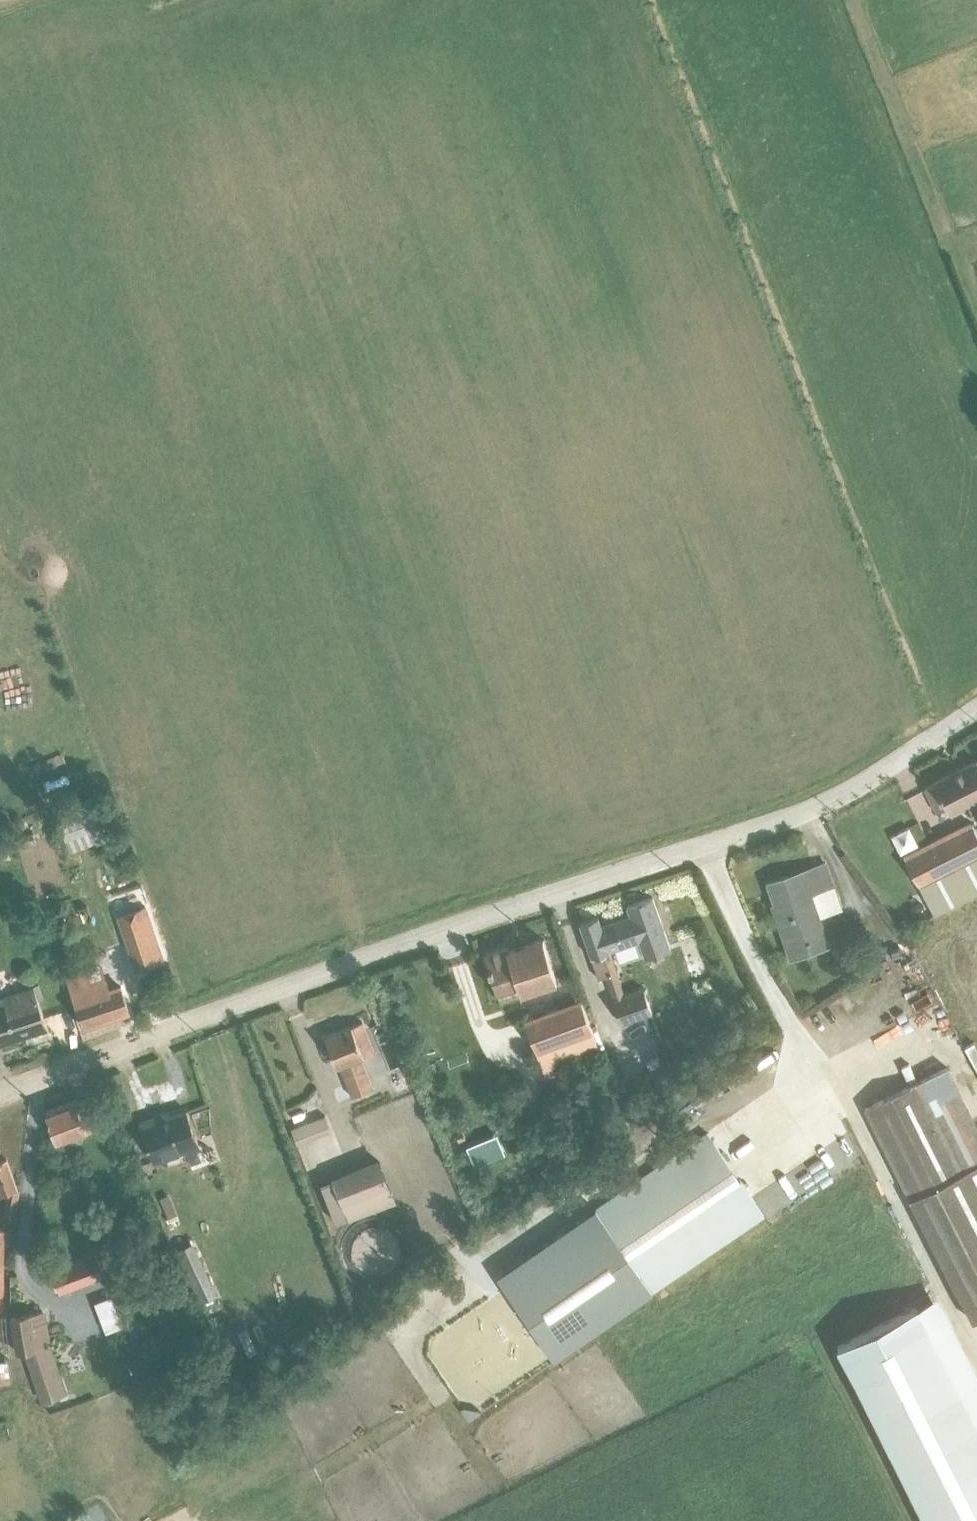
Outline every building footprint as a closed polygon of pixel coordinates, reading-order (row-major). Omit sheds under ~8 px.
[(925,785),(937,809),(947,805),(951,813),(976,799),(976,758),(925,785)] [(105,787),(55,807),(66,837),(92,827),(98,840),(122,830),(105,787)] [(971,805),(933,826),(936,832),(975,811),(971,805)] [(903,852),(934,912),(976,890),(976,830),(970,817),(903,852)] [(826,859),(768,879),(775,899),(770,901),(790,956),(830,942),(820,913),(841,906),(826,859)] [(143,905),(118,915),(129,945),(154,935),(143,905)] [(605,973),(617,969),(619,969),(612,948),(641,938),(632,912),(602,923),(598,914),(580,920),(598,976),(605,973)] [(508,943),(485,951),(500,997),(557,979),(543,936),(509,947),(508,943)] [(112,990),(111,987),(103,965),(68,976),(84,1023),(114,1013),(108,992),(112,990)] [(617,969),(605,973),(613,995),(625,991),(617,969)] [(48,1025),(39,997),(45,995),(40,981),(0,995),(0,1041),(48,1025)] [(108,992),(114,1013),(130,1008),(121,983),(111,987),(112,990),(108,992)] [(625,991),(613,995),(622,1021),(653,1010),(644,984),(625,991)] [(581,994),(525,1015),(545,1074),(602,1053),(581,994)] [(907,1018),(881,1027),(885,1037),(910,1028),(907,1018)] [(363,1019),(326,1033),(352,1094),(374,1085),(363,1054),(374,1049),(363,1019)] [(742,1085),(768,1067),(763,1059),(737,1077),(742,1085)] [(864,1105),(973,1322),(976,1320),(976,1122),(948,1064),(864,1105)] [(692,1077),(673,1090),(678,1098),(698,1085),(692,1077)] [(663,1084),(630,1103),(640,1122),(674,1103),(663,1084)] [(88,1093),(46,1109),(57,1139),(99,1125),(88,1093)] [(160,1112),(140,1119),(155,1159),(185,1149),(186,1152),(201,1146),(187,1107),(161,1117),(160,1112)] [(326,1112),(292,1125),(298,1141),(332,1128),(326,1112)] [(505,1126),(472,1137),(479,1160),(512,1149),(505,1126)] [(707,1128),(596,1204),(655,1289),(766,1213),(707,1128)] [(816,1130),(790,1147),(797,1158),(823,1140),(816,1130)] [(333,1178),(322,1182),(336,1219),(348,1214),(349,1218),(397,1198),(379,1154),(331,1173),(333,1178)] [(8,1189),(4,1215),(17,1217),(21,1186),(20,1186),(8,1155),(1,1158),(0,1155),(0,1192),(8,1189)] [(179,1188),(167,1190),(170,1211),(182,1209),(179,1188)] [(195,1238),(177,1246),(202,1299),(219,1292),(195,1238)] [(100,1246),(53,1263),(63,1289),(109,1272),(100,1246)] [(113,1291),(95,1298),(107,1327),(124,1321),(113,1291)] [(938,1292),(837,1344),(926,1520),(976,1520),(976,1370),(938,1292)] [(25,1348),(50,1343),(48,1334),(52,1333),(47,1306),(11,1312),(17,1349),(25,1348)] [(0,1310),(0,1383),(12,1382),(9,1357),(12,1357),(8,1309),(0,1310)] [(256,1323),(244,1324),(247,1343),(258,1342),(256,1323)] [(50,1343),(25,1348),(41,1398),(68,1390),(53,1342),(50,1343)] [(0,1418),(0,1439),(12,1436),(7,1416),(0,1418)]
